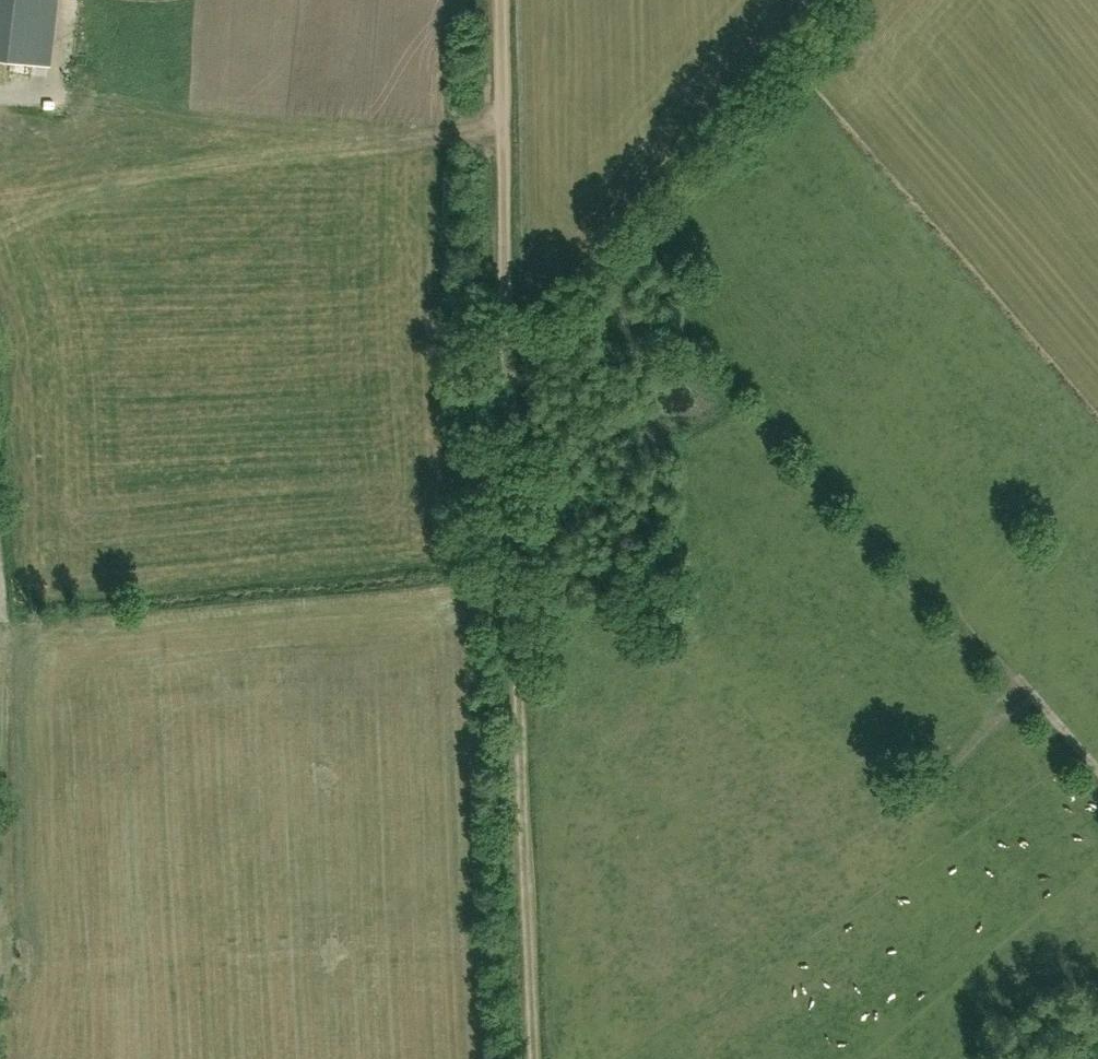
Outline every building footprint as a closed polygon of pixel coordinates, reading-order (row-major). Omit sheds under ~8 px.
[(30,62),(38,0),(0,0),(0,58),(30,62)]
